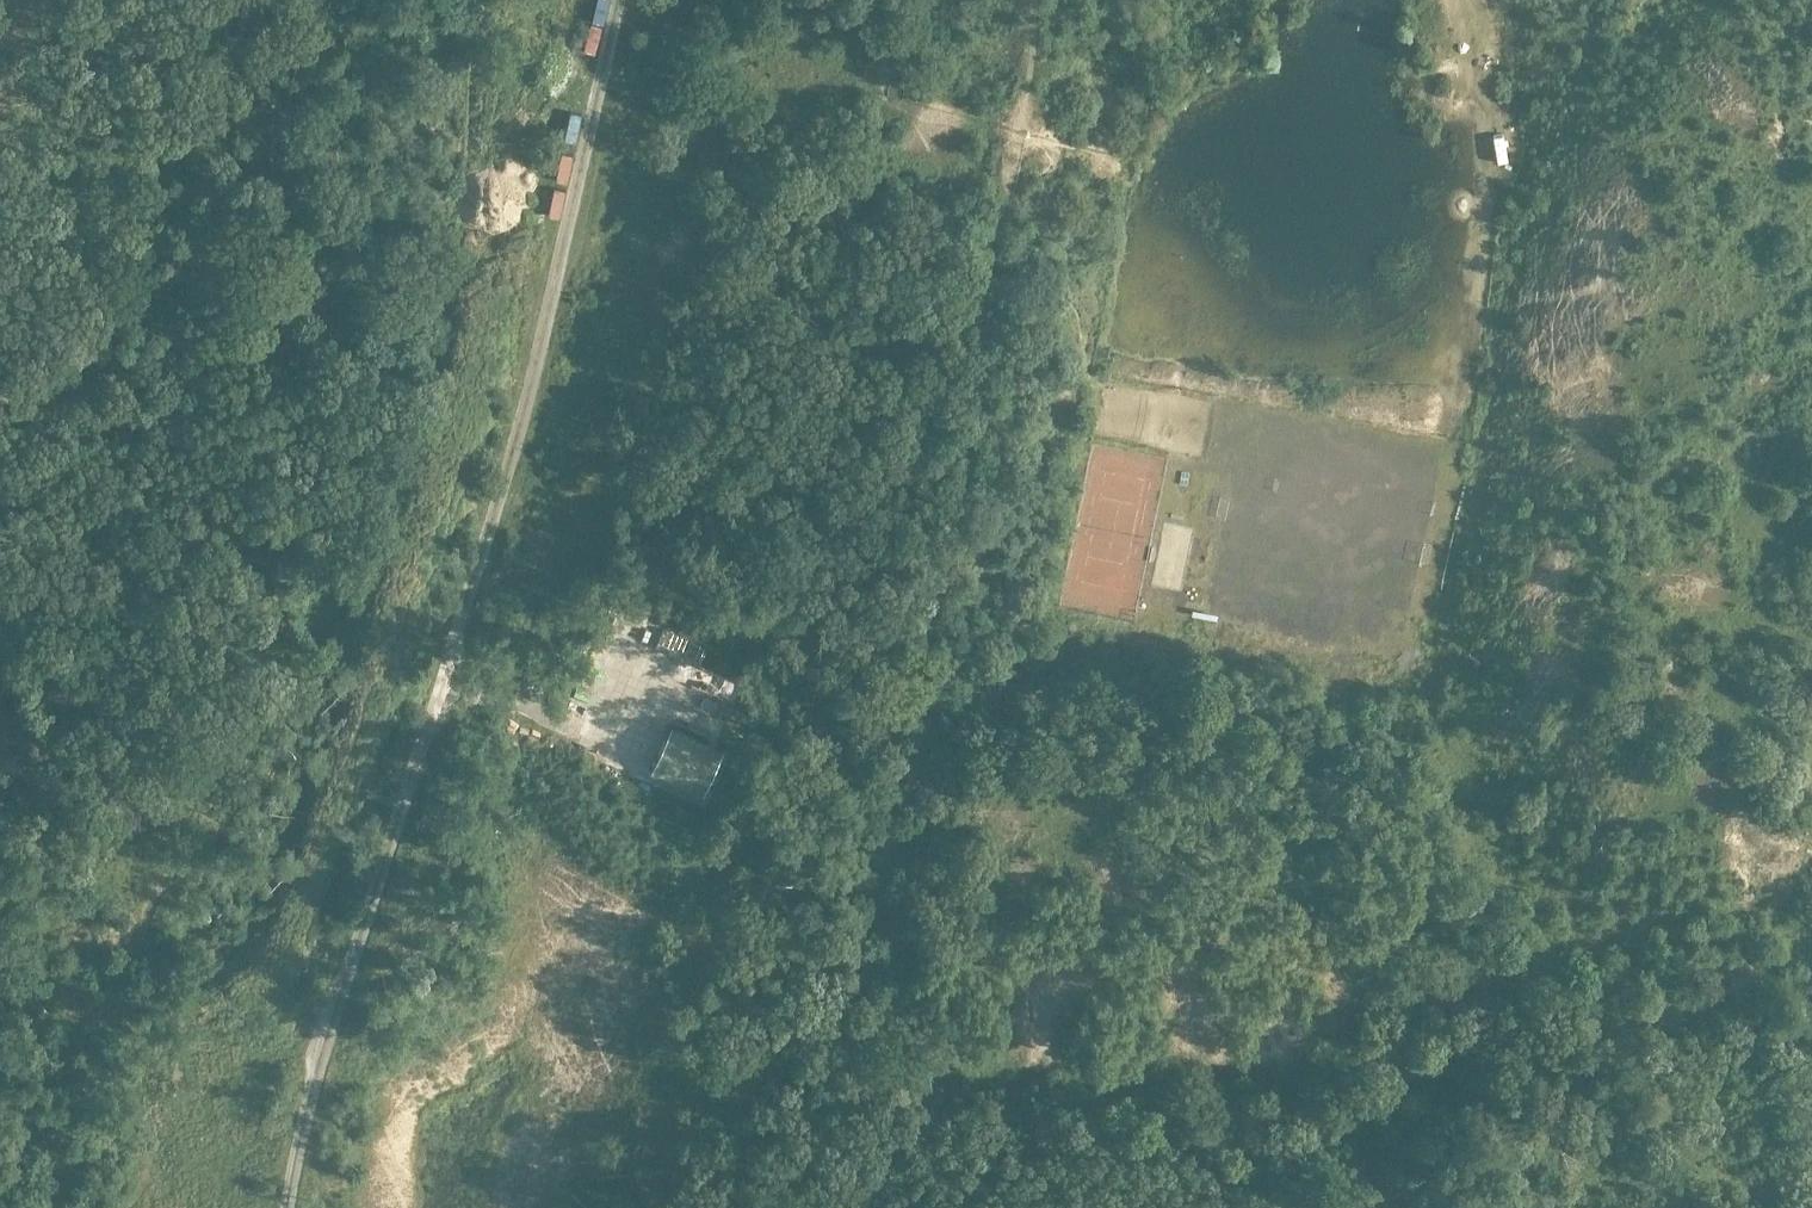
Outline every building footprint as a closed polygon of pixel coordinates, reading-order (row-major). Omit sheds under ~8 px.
[(664,624),(658,637),(701,659),(707,646),(664,624)] [(671,725),(651,770),(703,794),(703,793),(723,751),(723,749),(671,725)]
